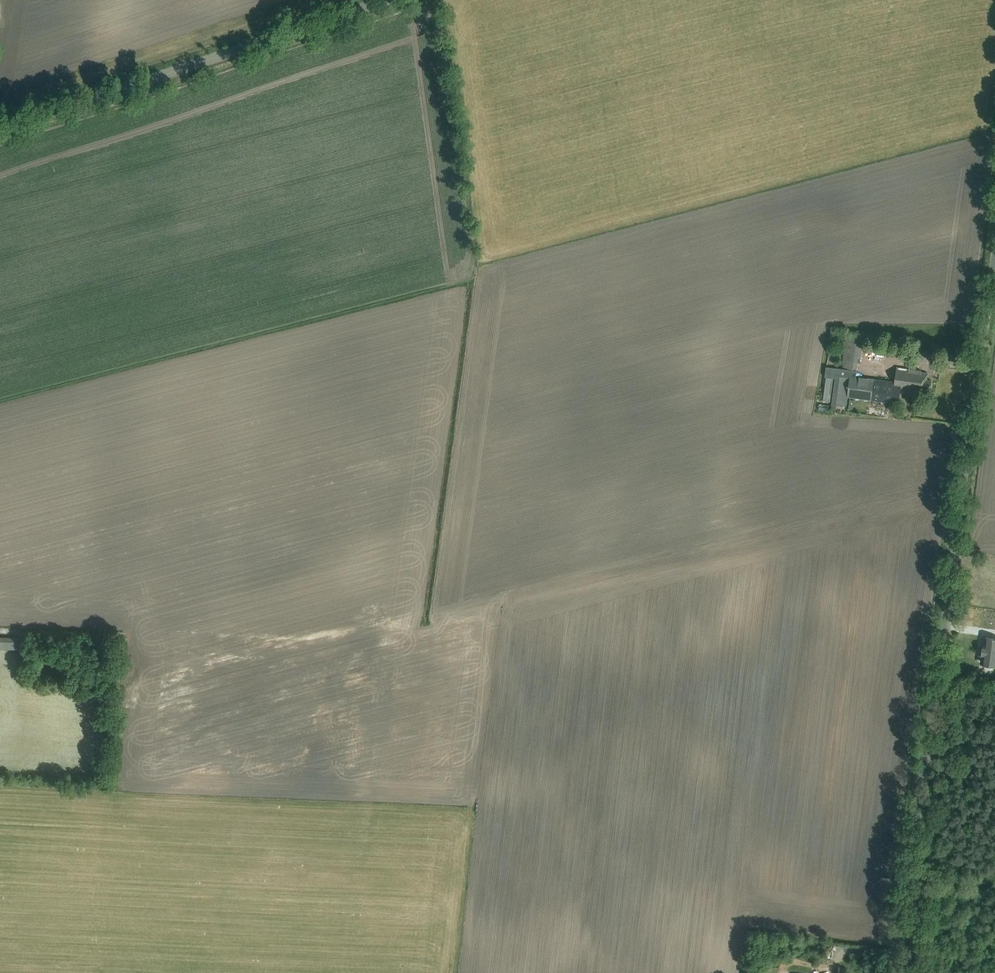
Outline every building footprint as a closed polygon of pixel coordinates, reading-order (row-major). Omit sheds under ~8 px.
[(842,340),(841,348),(844,349),(842,368),(857,369),(859,352),(862,353),(863,343),(860,343),(861,335),(846,334),(846,340),(842,340)] [(836,410),(836,404),(847,405),(848,396),(898,403),(901,391),(929,395),(931,380),(927,379),(928,373),(922,371),(909,369),(898,368),(896,382),(858,377),(858,378),(840,376),(835,375),(831,410),(836,410)] [(26,648),(26,636),(0,636),(0,648),(26,648)] [(983,656),(982,657),(981,660),(982,661),(982,662),(994,664),(994,639),(986,637),(985,645),(982,644),(980,655),(983,656)]
